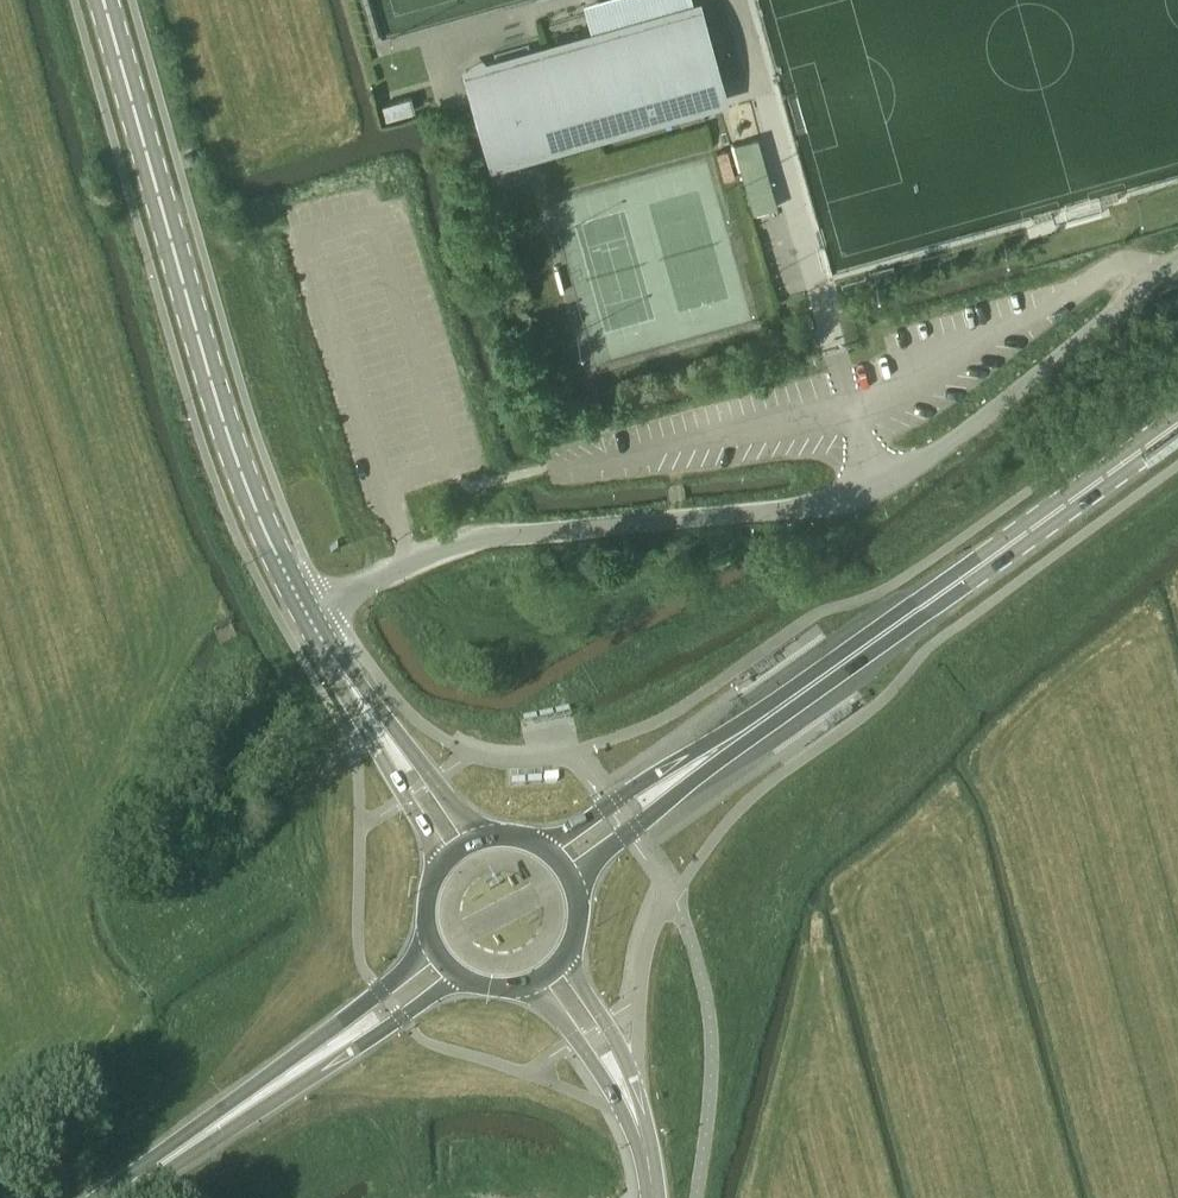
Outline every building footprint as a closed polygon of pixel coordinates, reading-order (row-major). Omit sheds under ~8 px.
[(633,31),(503,68),(516,114),(558,102),(559,102),(565,122),(596,131),(665,112),(662,101),(711,87),(690,10),(632,27),(633,31)] [(503,68),(474,76),(485,117),(478,119),(491,167),(531,156),(529,149),(596,131),(565,122),(559,102),(558,102),(516,114),(503,68)] [(412,95),(379,105),(382,117),(415,108),(412,95)] [(757,138),(734,144),(753,213),(777,207),(757,138)] [(719,150),(717,151),(725,180),(735,177),(738,177),(736,171),(729,148),(725,149),(720,150),(719,150)] [(556,269),(550,271),(557,294),(562,293),(556,269)]
